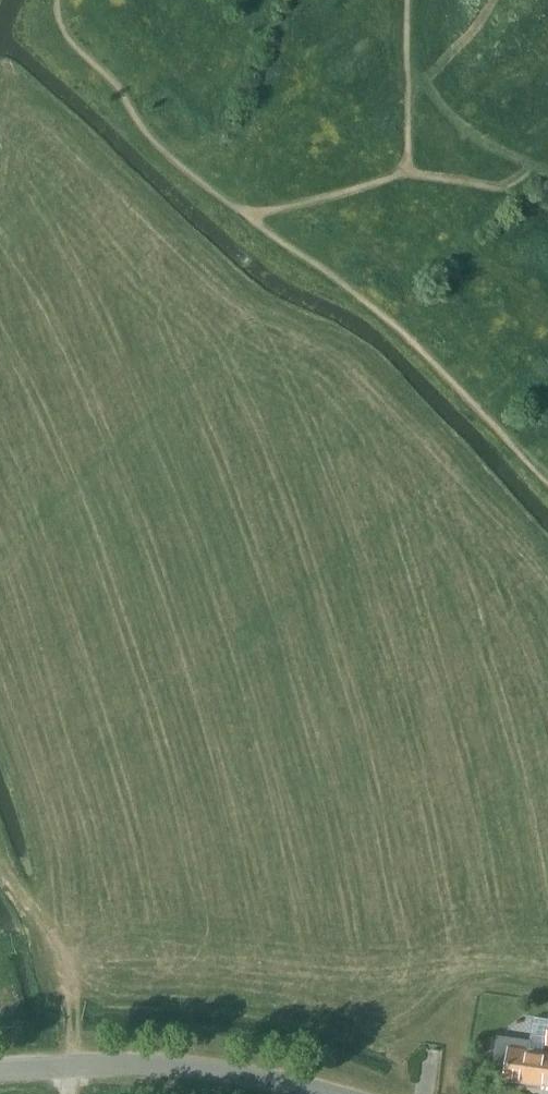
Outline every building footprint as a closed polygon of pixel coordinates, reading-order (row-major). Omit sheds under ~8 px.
[(494,1061),(508,1064),(505,1081),(547,1086),(547,1054),(541,1053),(543,1044),(547,1045),(547,1019),(533,1017),(530,1042),(497,1037),(494,1061)]
